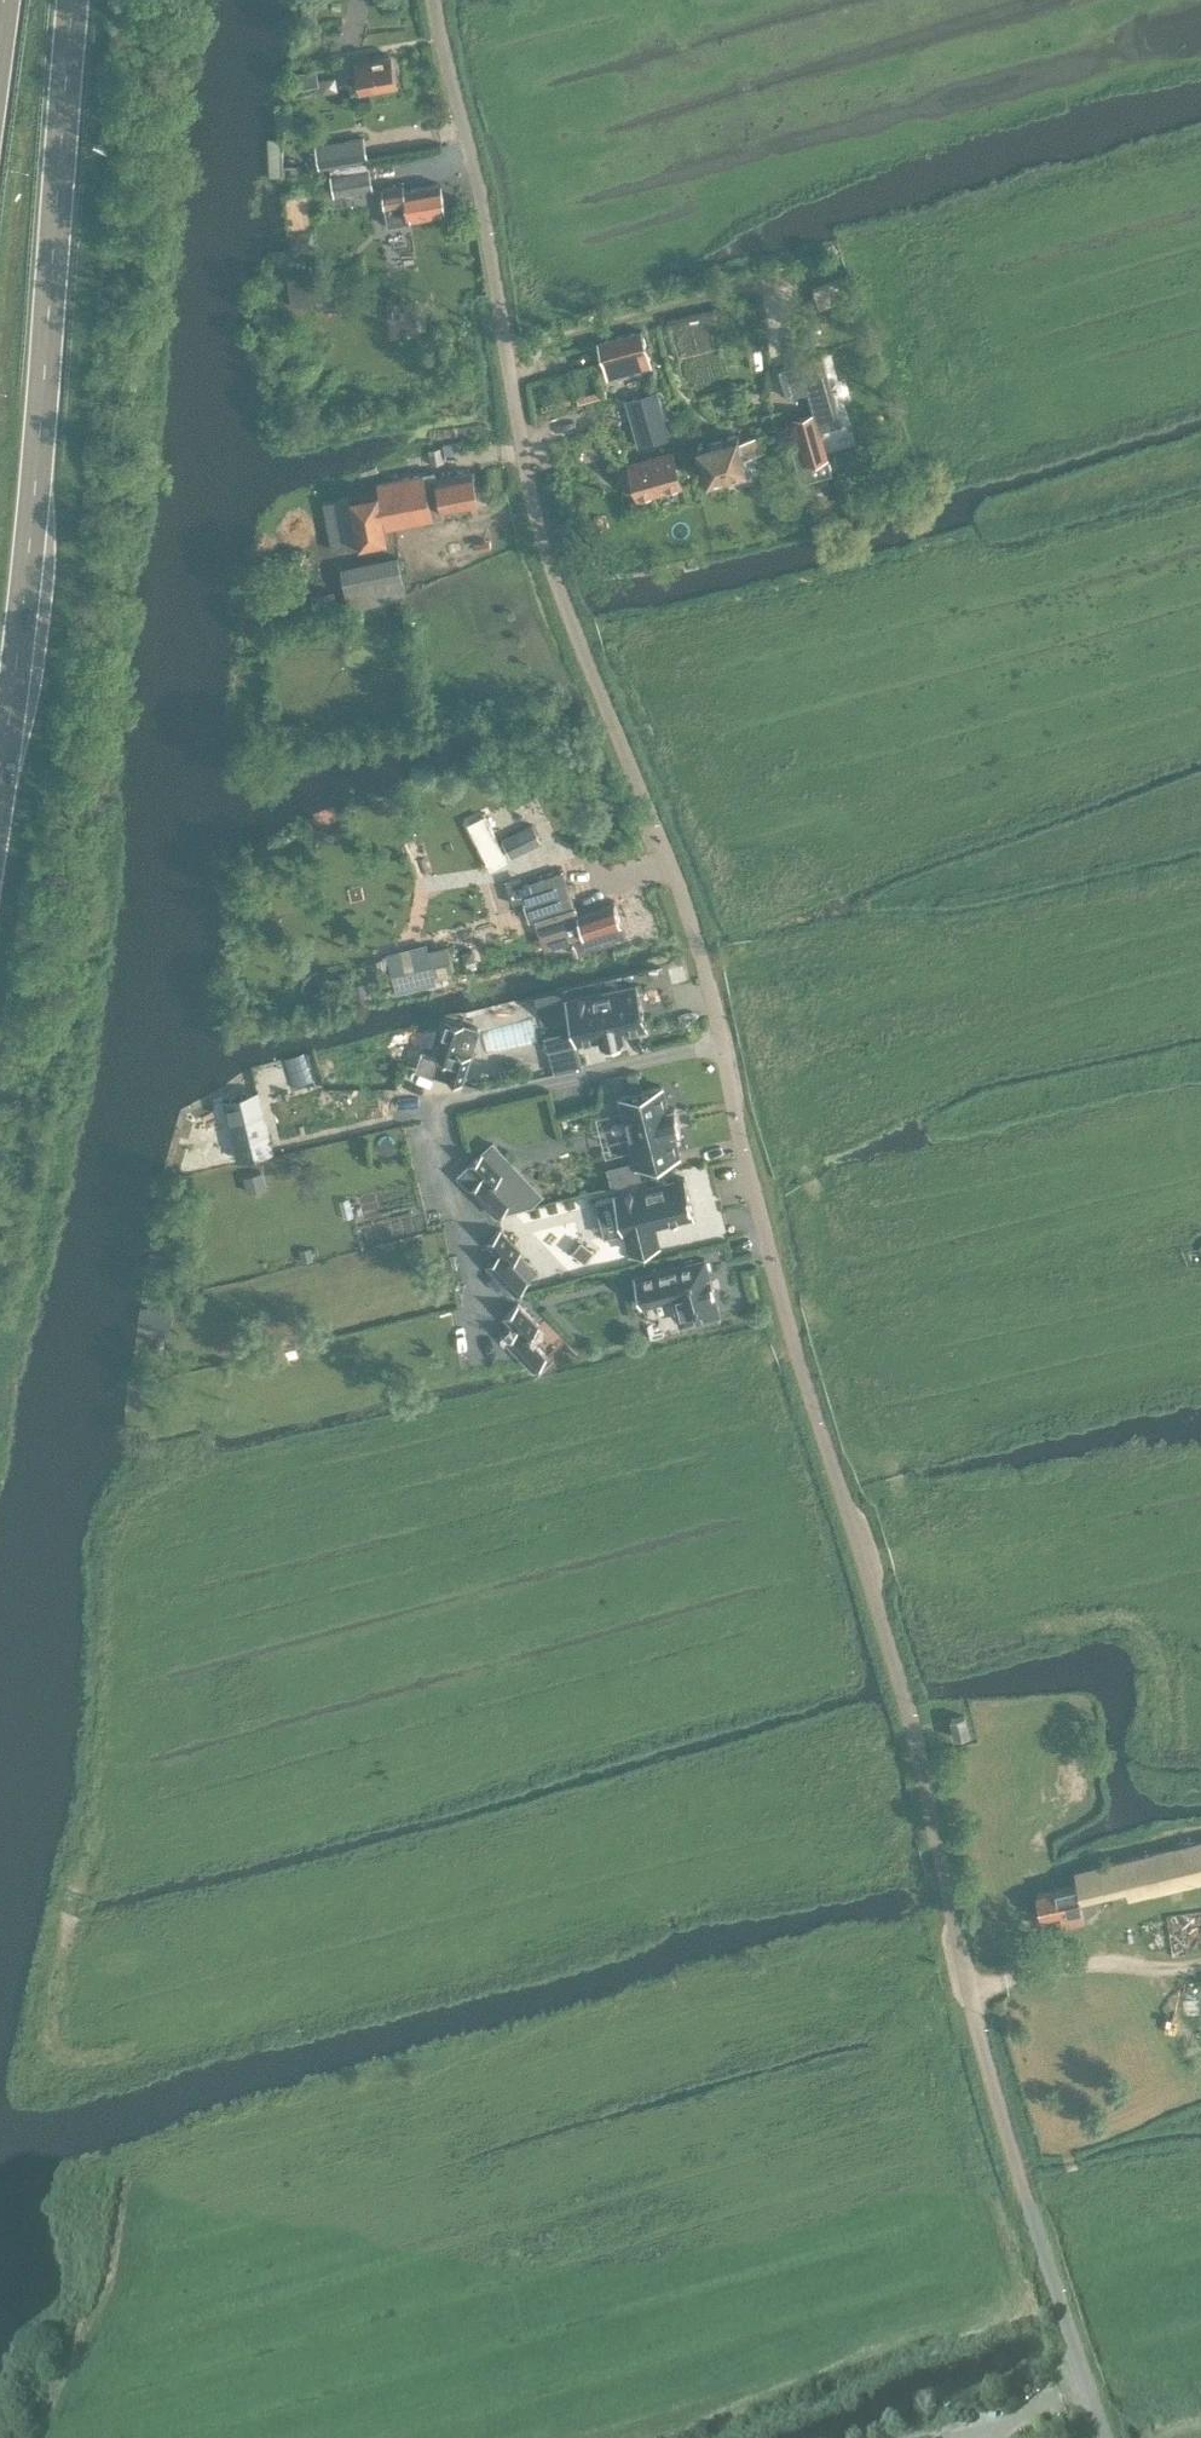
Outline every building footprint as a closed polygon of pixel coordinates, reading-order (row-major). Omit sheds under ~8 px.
[(355,60),(360,89),(397,82),(392,53),(355,60)] [(296,69),(299,87),(320,83),(317,66),(296,69)] [(315,141),(319,167),(369,158),(364,132),(315,141)] [(331,174),(334,194),(372,187),(369,168),(331,174)] [(382,187),(385,205),(388,224),(411,220),(410,214),(445,209),(441,182),(404,189),(403,184),(382,187)] [(291,292),(294,306),(317,302),(318,308),(340,304),(337,284),(291,292)] [(642,327),(597,340),(603,362),(630,355),(634,368),(651,363),(642,327)] [(822,355),(778,367),(786,396),(807,390),(813,410),(814,410),(819,429),(841,423),(822,355)] [(656,390),(627,398),(639,443),(668,435),(656,390)] [(813,410),(792,416),(805,462),(827,456),(819,429),(814,410),(813,410)] [(763,451),(758,434),(739,439),(737,432),(697,443),(707,478),(747,467),(744,456),(763,451)] [(627,462),(637,497),(683,484),(673,449),(627,462)] [(381,490),(336,499),(322,502),(331,548),(362,542),(362,543),(390,537),(388,527),(443,516),(442,508),(435,470),(379,481),(381,490)] [(436,477),(442,508),(479,501),(473,470),(436,477)] [(341,567),(349,606),(405,594),(398,556),(341,567)] [(538,829),(506,839),(507,843),(498,846),(486,812),(461,820),(476,866),(501,858),(500,853),(509,850),(511,854),(543,844),(538,829)] [(564,910),(577,950),(625,934),(621,923),(622,923),(615,902),(577,914),(562,868),(517,883),(529,921),(564,910)] [(395,946),(399,985),(437,981),(432,942),(395,946)] [(647,1025),(637,983),(567,999),(576,1041),(600,1036),(602,1043),(625,1038),(623,1031),(647,1025)] [(463,1024),(448,1019),(436,1055),(451,1060),(446,1076),(462,1081),(470,1054),(455,1049),(463,1024)] [(615,1072),(618,1091),(642,1088),(640,1069),(615,1072)] [(662,1085),(620,1095),(637,1165),(679,1155),(673,1131),(680,1130),(675,1107),(668,1108),(662,1085)] [(211,1143),(214,1156),(191,1161),(192,1168),(276,1151),(263,1086),(221,1094),(230,1139),(211,1143)] [(502,1173),(482,1152),(470,1163),(482,1175),(470,1187),(497,1214),(509,1203),(490,1184),(502,1173)] [(694,1214),(685,1176),(614,1194),(624,1231),(626,1231),(631,1251),(659,1244),(654,1224),(694,1214)] [(521,1249),(500,1228),(488,1240),(500,1252),(488,1264),(515,1292),(527,1280),(509,1261),(521,1249)] [(681,1321),(718,1311),(714,1293),(715,1293),(711,1275),(709,1275),(705,1257),(634,1275),(641,1303),(674,1295),(681,1321)] [(539,1324),(518,1303),(505,1315),(518,1328),(506,1339),(533,1367),(546,1355),(527,1335),(539,1324)] [(950,1718),(951,1719),(952,1719),(955,1735),(955,1736),(955,1737),(969,1733),(969,1732),(968,1732),(964,1716),(965,1716),(965,1715),(950,1718)] [(1037,1893),(1042,1916),(1060,1912),(1062,1924),(1085,1919),(1084,1916),(1098,1908),(1094,1893),(1126,1886),(1128,1896),(1200,1880),(1200,1840),(1075,1870),(1078,1883),(1037,1893)]
